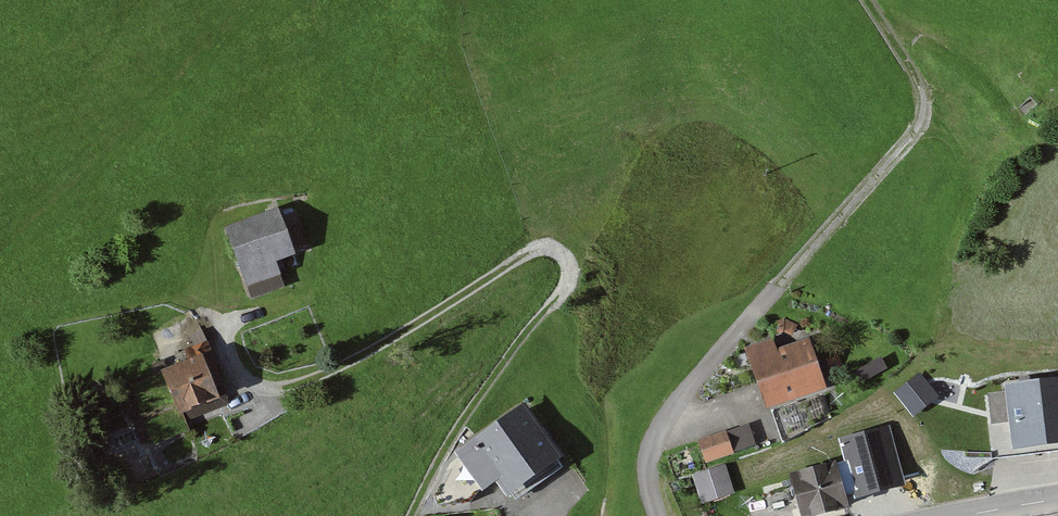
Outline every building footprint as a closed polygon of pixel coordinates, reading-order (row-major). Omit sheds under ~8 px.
[(223,231),(241,281),(273,269),(269,257),(297,247),(285,215),(277,218),(274,213),(223,231)] [(745,349),(764,403),(816,385),(802,343),(776,352),(773,339),(745,349)] [(185,363),(159,373),(174,411),(212,396),(208,387),(218,384),(202,342),(190,347),(181,351),(185,363)] [(880,358),(855,373),(860,383),(885,368),(880,358)] [(920,374),(896,392),(912,414),(936,396),(920,374)] [(993,375),(994,405),(1009,404),(1008,374),(993,375)] [(1008,386),(1016,446),(1057,441),(1057,380),(1008,386)] [(510,492),(556,458),(521,408),(457,453),(482,487),(498,475),(510,492)] [(748,425),(698,442),(704,460),(754,443),(748,425)] [(856,499),(905,486),(889,426),(840,439),(846,460),(854,490),(856,499)] [(854,490),(846,460),(788,475),(799,515),(801,515),(841,505),(838,495),(854,490)] [(724,466),(694,476),(702,501),(732,492),(724,466)]
